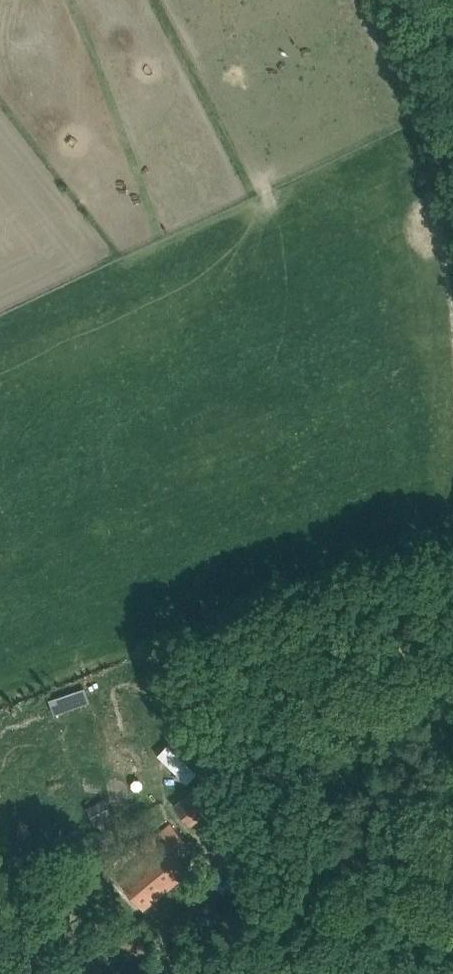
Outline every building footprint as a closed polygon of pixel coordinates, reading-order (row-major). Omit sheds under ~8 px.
[(175,806),(191,825),(227,795),(211,776),(175,806)] [(113,816),(106,799),(87,807),(95,824),(113,816)] [(147,860),(122,881),(143,907),(188,870),(175,855),(187,844),(171,825),(159,836),(140,851),(147,860)]
